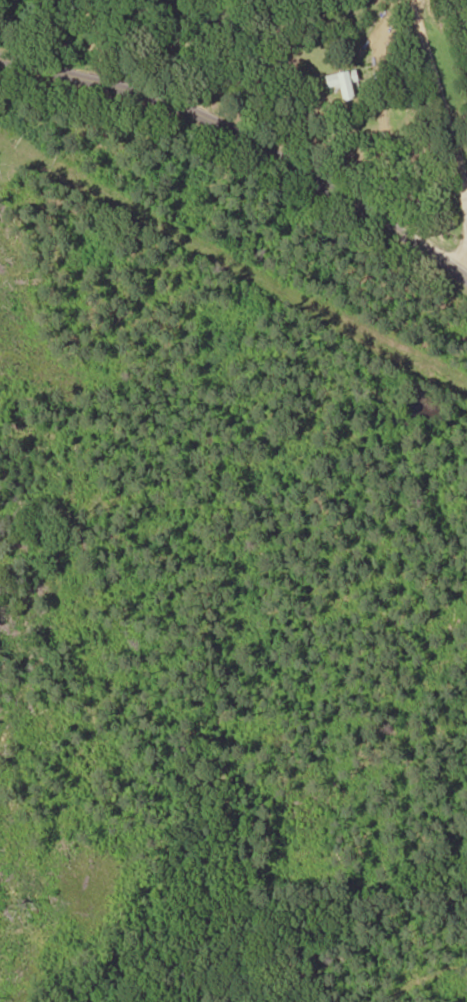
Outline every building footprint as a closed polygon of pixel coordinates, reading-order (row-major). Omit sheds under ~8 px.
[(329,87),(339,85),(343,101),(356,98),(349,70),(337,73),(337,74),(326,77),(329,87)]
